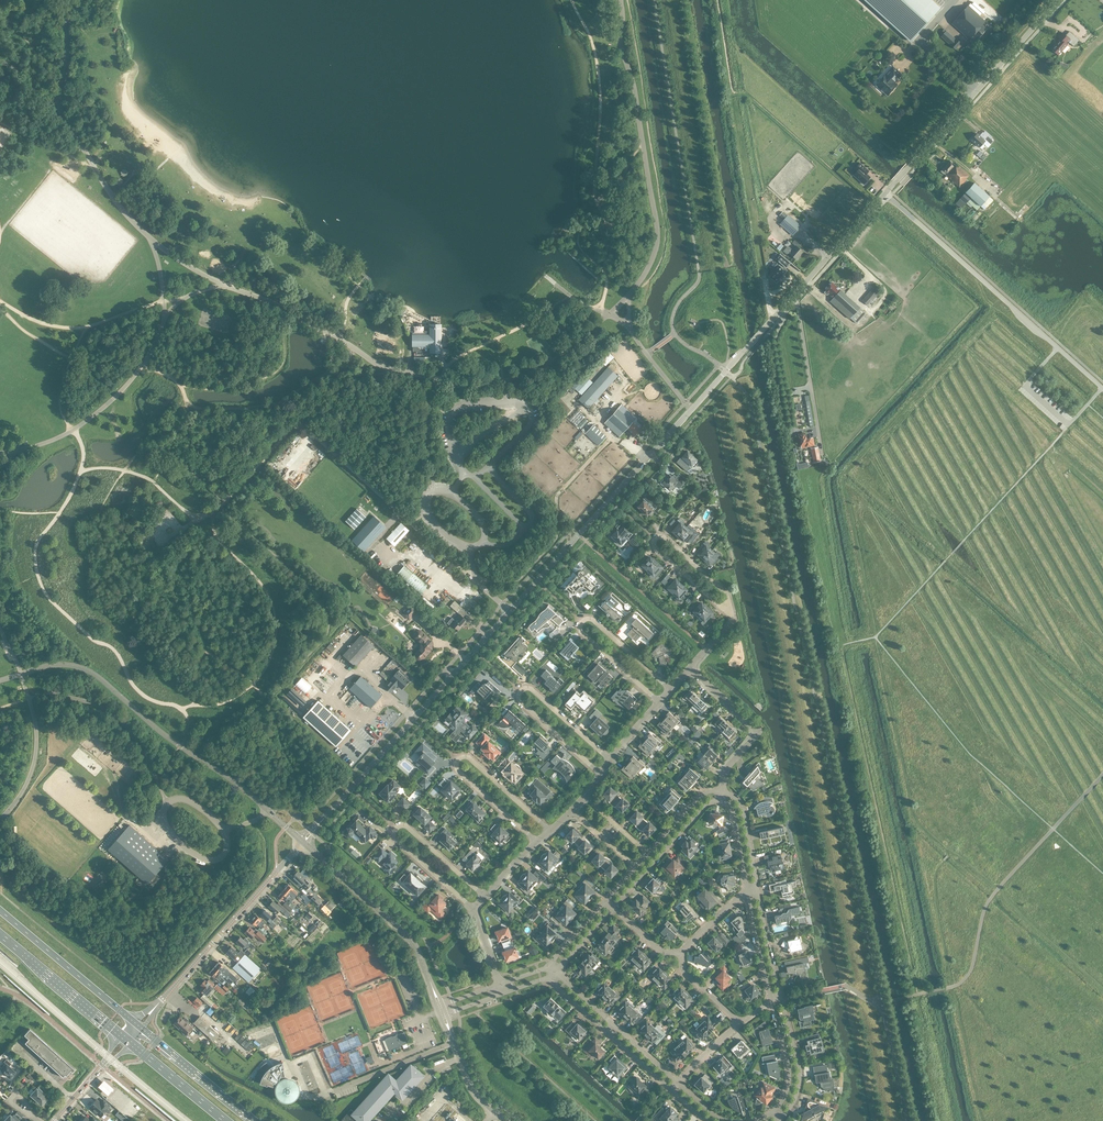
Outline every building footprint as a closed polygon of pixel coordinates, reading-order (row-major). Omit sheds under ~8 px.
[(932,0),(865,0),(910,41),(940,8),(932,0)] [(973,43),(986,29),(982,25),(985,22),(968,6),(952,24),(973,43)] [(954,50),(961,43),(956,38),(955,39),(944,29),(942,32),(943,33),(940,37),(954,50)] [(1061,39),(1052,49),(1059,55),(1069,43),(1073,47),(1079,40),(1070,31),(1066,35),(1064,33),(1060,38),(1061,39)] [(890,64),(871,85),(882,95),(885,92),(888,95),(896,86),(893,83),(895,80),(896,81),(902,74),(893,67),(890,64)] [(980,148),(985,141),(978,134),(972,141),(980,148)] [(991,145),(993,142),(988,136),(985,139),(991,145)] [(966,179),(969,175),(959,166),(958,168),(950,161),(941,172),(943,174),(944,173),(959,188),(967,179),(966,179)] [(857,170),(853,175),(864,184),(870,177),(866,174),(869,171),(860,163),(855,168),(857,170)] [(966,204),(966,203),(971,207),(972,206),(977,210),(980,206),(982,203),(987,207),(993,200),(989,196),(974,183),(960,199),(966,204)] [(787,216),(782,212),(776,219),(781,223),(793,235),(800,227),(787,216)] [(788,245),(783,250),(789,255),(790,254),(797,259),(803,252),(796,246),(793,250),(788,245)] [(790,263),(780,254),(776,259),(786,268),(790,263)] [(786,271),(777,263),(771,271),(771,272),(768,276),(776,283),(786,271)] [(834,297),(832,299),(830,301),(850,319),(850,318),(856,323),(865,313),(832,283),(825,290),(826,291),(824,293),(827,295),(829,293),(834,297)] [(868,306),(874,299),(879,293),(873,288),(862,301),(868,306)] [(431,324),(431,327),(431,331),(424,331),(424,336),(414,336),(413,336),(413,346),(413,351),(431,351),(431,353),(441,353),(441,324),(431,324)] [(608,367),(588,389),(579,400),(588,409),(618,376),(608,367)] [(582,395),(593,382),(586,375),(581,380),(578,377),(571,385),(582,395)] [(635,436),(641,429),(633,422),(636,418),(622,405),(605,423),(619,437),(627,428),(635,436)] [(576,427),(585,417),(578,410),(569,420),(576,427)] [(581,429),(588,421),(585,419),(578,426),(581,429)] [(598,445),(606,437),(596,428),(597,428),(593,425),(593,426),(589,423),(582,431),(598,445)] [(805,433),(799,434),(801,448),(810,446),(814,462),(820,461),(818,447),(814,448),(812,438),(806,439),(805,433)] [(690,454),(687,451),(686,452),(685,452),(684,453),(683,454),(683,455),(683,456),(682,457),(683,458),(681,459),(680,458),(678,461),(683,466),(687,471),(692,468),(690,467),(691,465),(692,466),(697,460),(694,457),(694,456),(694,455),(693,455),(692,454),(691,454),(690,454)] [(798,469),(809,466),(807,461),(797,464),(798,469)] [(663,479),(659,483),(663,486),(664,485),(670,490),(675,485),(679,489),(681,485),(684,483),(687,480),(680,474),(675,479),(669,474),(664,480),(663,479)] [(643,501),(642,502),(641,502),(640,502),(639,503),(639,504),(639,506),(638,507),(641,509),(641,510),(641,511),(642,512),(643,513),(644,513),(647,515),(653,509),(652,509),(653,508),(655,509),(657,506),(652,501),(648,496),(643,499),(645,500),(643,501)] [(357,509),(346,521),(355,529),(366,517),(357,509)] [(374,516),(352,540),(364,551),(382,532),(378,528),(382,524),(374,516)] [(676,536),(677,537),(686,527),(683,525),(684,524),(684,523),(684,522),(683,521),(683,520),(682,519),(681,519),(680,519),(679,519),(678,520),(672,527),(674,529),(673,531),(675,534),(676,535),(676,536)] [(612,535),(611,536),(614,539),(614,540),(615,541),(616,542),(617,542),(618,542),(621,545),(626,539),(639,550),(638,551),(639,551),(642,547),(633,538),(631,540),(629,539),(629,538),(632,534),(633,535),(633,534),(625,528),(626,527),(622,523),(617,528),(618,529),(617,531),(617,530),(616,531),(615,531),(614,532),(613,532),(613,533),(612,534),(612,535)] [(395,545),(408,531),(401,524),(387,538),(395,545)] [(686,527),(677,537),(679,538),(680,539),(681,539),(684,541),(685,539),(688,542),(687,542),(688,542),(689,541),(691,543),(699,535),(698,534),(694,530),(694,529),(695,530),(689,524),(686,527)] [(702,559),(703,560),(712,550),(709,548),(709,547),(710,546),(710,545),(709,544),(709,543),(708,542),(707,542),(706,542),(705,542),(704,543),(697,550),(700,553),(698,554),(701,557),(701,558),(702,559)] [(712,550),(703,560),(704,561),(706,562),(707,562),(709,564),(711,563),(714,565),(720,558),(721,557),(721,556),(721,555),(721,554),(720,553),(719,553),(718,552),(717,552),(716,553),(715,553),(712,550)] [(648,558),(645,556),(639,563),(639,564),(638,565),(638,566),(639,567),(639,568),(640,568),(641,569),(642,569),(643,568),(644,568),(648,570),(656,561),(655,560),(654,559),(652,559),(650,557),(648,558)] [(657,562),(656,561),(648,570),(651,573),(650,574),(650,575),(650,576),(650,577),(651,578),(652,579),(653,579),(654,579),(655,579),(656,578),(662,571),(659,568),(661,566),(659,564),(658,563),(657,562)] [(418,593),(425,583),(405,565),(397,574),(418,593)] [(584,576),(583,575),(584,574),(584,573),(583,571),(581,571),(580,571),(579,572),(578,573),(578,575),(579,576),(579,577),(577,575),(576,577),(569,585),(568,585),(567,586),(565,586),(564,587),(563,587),(563,589),(564,590),(565,590),(566,590),(568,592),(569,593),(571,594),(581,582),(593,593),(594,591),(595,590),(596,588),(597,588),(599,588),(600,587),(600,586),(599,585),(599,584),(597,584),(596,585),(595,583),(594,584),(586,576),(587,576),(585,574),(584,576)] [(670,591),(673,594),(682,584),(681,583),(680,582),(678,582),(676,580),(674,582),(671,579),(665,586),(664,587),(664,588),(664,589),(665,590),(665,591),(666,591),(667,592),(668,592),(669,591),(670,591)] [(683,585),(682,584),(673,594),(676,596),(676,597),(676,598),(676,599),(676,600),(677,601),(678,602),(679,602),(680,602),(681,602),(682,601),(688,594),(685,592),(687,590),(684,587),(684,586),(683,585)] [(605,602),(601,606),(605,610),(605,611),(604,611),(607,613),(606,614),(606,615),(607,616),(608,616),(609,616),(610,616),(615,621),(615,620),(616,619),(618,621),(619,620),(621,618),(620,618),(622,617),(621,616),(622,614),(623,616),(623,615),(622,614),(622,613),(621,613),(620,612),(619,611),(618,611),(617,610),(616,610),(616,609),(615,609),(614,608),(619,602),(611,595),(605,601),(607,601),(606,603),(605,602)] [(450,606),(459,613),(463,609),(455,601),(450,606)] [(696,614),(699,617),(708,607),(707,606),(705,605),(704,605),(702,603),(700,605),(697,602),(691,609),(690,610),(690,611),(690,612),(690,613),(691,614),(692,615),(693,615),(694,615),(695,614),(696,614)] [(470,604),(466,609),(471,613),(475,608),(470,604)] [(530,630),(531,630),(533,630),(535,628),(536,630),(543,625),(545,627),(549,624),(547,621),(548,620),(548,619),(549,617),(559,626),(564,620),(548,606),(549,605),(548,605),(547,607),(546,609),(544,611),(542,612),(543,612),(543,611),(544,613),(537,619),(535,621),(533,622),(531,624),(529,626),(528,628),(530,628),(530,629),(530,630)] [(411,606),(404,614),(409,619),(417,611),(411,606)] [(709,608),(708,607),(699,617),(702,619),(702,620),(701,621),(701,622),(702,623),(703,624),(703,625),(704,625),(706,625),(707,625),(707,624),(714,617),(711,615),(713,613),(710,610),(710,609),(709,608)] [(459,630),(467,621),(460,615),(452,624),(459,630)] [(652,633),(636,619),(632,623),(635,626),(633,628),(635,630),(630,636),(633,638),(638,633),(643,638),(645,635),(648,638),(652,633)] [(550,634),(550,635),(550,636),(550,637),(551,637),(552,637),(553,637),(554,637),(554,636),(555,635),(559,632),(556,628),(551,632),(550,633),(550,634)] [(429,638),(422,632),(422,631),(421,631),(419,631),(418,631),(417,631),(416,632),(415,632),(415,634),(415,635),(415,636),(415,637),(416,638),(417,639),(420,642),(421,648),(417,653),(416,654),(416,655),(416,656),(416,657),(417,658),(418,659),(419,659),(420,660),(421,660),(422,659),(423,659),(430,651),(430,648),(432,648),(432,647),(432,645),(432,643),(431,642),(431,641),(429,641),(429,638)] [(356,666),(374,646),(361,635),(343,655),(356,666)] [(515,645),(514,644),(511,648),(512,649),(504,657),(511,656),(512,657),(511,658),(512,658),(515,660),(518,657),(521,659),(523,657),(525,656),(524,655),(526,653),(524,651),(527,647),(524,644),(524,643),(523,645),(522,644),(522,637),(515,645)] [(584,651),(575,643),(574,644),(568,638),(563,643),(564,645),(559,650),(560,650),(561,649),(564,652),(562,654),(566,657),(569,654),(568,654),(571,651),(573,652),(579,657),(580,656),(581,657),(584,653),(584,652),(584,651)] [(658,653),(659,659),(660,662),(661,664),(662,665),(663,665),(667,666),(662,653),(671,650),(662,643),(662,642),(661,642),(660,643),(652,652),(652,653),(653,654),(654,655),(657,654),(658,653)] [(327,647),(332,651),(336,647),(331,643),(327,647)] [(329,650),(283,698),(302,716),(349,668),(329,650)] [(599,668),(597,665),(593,662),(583,673),(587,676),(587,675),(595,682),(599,677),(602,680),(600,683),(604,687),(613,677),(609,673),(607,675),(604,672),(606,670),(601,666),(599,668)] [(546,670),(541,675),(546,680),(543,683),(547,687),(548,686),(549,687),(549,688),(554,693),(564,682),(560,678),(557,681),(551,674),(546,670)] [(392,680),(385,687),(391,692),(398,685),(402,689),(408,681),(410,678),(406,675),(404,677),(397,672),(391,679),(392,680)] [(354,683),(359,677),(356,675),(351,680),(354,683)] [(503,684),(494,675),(492,677),(502,686),(503,684)] [(371,708),(382,695),(361,676),(350,689),(371,708)] [(482,685),(478,682),(470,692),(473,695),(478,692),(480,694),(480,693),(485,697),(489,693),(491,691),(496,693),(499,690),(489,681),(486,684),(485,683),(485,684),(484,683),(482,685)] [(590,706),(594,702),(583,692),(580,696),(576,692),(577,691),(573,688),(568,693),(570,695),(569,697),(570,698),(566,703),(571,707),(575,702),(575,703),(576,702),(580,706),(580,707),(581,706),(586,711),(591,706),(590,706)] [(637,699),(627,690),(626,690),(621,690),(620,690),(621,689),(621,688),(618,691),(617,690),(611,697),(613,699),(612,699),(614,701),(614,700),(616,702),(619,700),(623,704),(624,704),(629,708),(631,706),(632,707),(635,703),(634,702),(637,699)] [(690,689),(682,698),(687,701),(688,700),(693,705),(701,696),(698,693),(697,695),(690,689)] [(693,705),(691,707),(697,712),(698,711),(701,715),(709,706),(703,700),(704,699),(701,696),(693,705)] [(351,730),(318,700),(303,717),(336,747),(351,730)] [(461,730),(463,730),(466,732),(465,734),(470,738),(478,730),(473,725),(471,727),(465,722),(465,717),(466,718),(469,714),(468,714),(469,713),(459,704),(455,709),(457,711),(453,715),(451,713),(447,718),(444,722),(449,726),(452,723),(454,725),(455,725),(456,727),(457,727),(458,728),(451,736),(453,738),(461,730)] [(515,715),(509,710),(510,711),(504,717),(504,716),(503,716),(504,717),(502,720),(501,720),(500,721),(498,724),(497,724),(496,724),(499,726),(501,727),(504,728),(507,727),(510,726),(512,724),(520,731),(525,725),(526,725),(517,717),(518,716),(516,715),(515,715)] [(591,726),(601,735),(602,733),(604,734),(605,734),(607,733),(608,732),(608,731),(608,729),(607,728),(608,726),(599,717),(601,714),(597,710),(590,717),(595,721),(591,726)] [(667,716),(664,719),(673,727),(676,724),(677,725),(681,723),(679,721),(680,719),(675,714),(674,716),(669,712),(666,715),(667,716)] [(726,721),(720,716),(712,725),(717,727),(718,726),(723,731),(731,723),(728,720),(726,721)] [(673,727),(664,719),(661,723),(660,722),(657,725),(662,729),(661,731),(666,735),(667,734),(669,736),(671,732),(670,730),(673,727)] [(689,740),(692,743),(702,733),(697,729),(700,727),(695,723),(690,728),(696,732),(689,740)] [(734,725),(731,723),(723,731),(728,736),(727,737),(730,742),(739,733),(732,727),(734,725)] [(648,737),(645,740),(654,748),(657,745),(658,746),(662,744),(660,742),(661,740),(656,736),(655,737),(650,733),(647,736),(648,737)] [(485,752),(484,753),(490,758),(491,757),(494,760),(501,752),(500,751),(501,750),(498,747),(497,748),(489,741),(488,741),(490,738),(485,734),(477,742),(482,747),(483,747),(482,749),(485,752)] [(536,753),(544,760),(553,749),(548,745),(546,743),(547,742),(540,736),(535,743),(537,745),(537,746),(537,749),(539,751),(536,753)] [(641,743),(638,746),(643,750),(642,752),(646,756),(648,755),(650,757),(652,753),(653,754),(656,750),(654,748),(645,740),(642,744),(641,743)] [(430,771),(431,772),(435,767),(432,764),(433,763),(432,763),(434,760),(437,757),(431,752),(432,751),(426,745),(421,751),(424,754),(419,759),(420,760),(417,763),(428,773),(430,771)] [(708,750),(704,754),(713,763),(716,760),(714,759),(719,754),(709,745),(707,749),(708,750)] [(725,753),(728,756),(734,749),(731,746),(725,753)] [(710,766),(713,763),(704,754),(700,759),(699,758),(694,761),(704,770),(709,765),(710,766)] [(561,758),(557,755),(551,761),(552,762),(547,768),(548,768),(549,767),(552,767),(554,768),(557,769),(558,768),(568,777),(571,774),(571,775),(572,773),(574,771),(575,772),(574,769),(572,766),(570,763),(567,761),(564,759),(561,758)] [(631,760),(628,764),(637,771),(640,768),(641,769),(645,767),(643,765),(644,763),(639,759),(638,760),(633,756),(630,759),(631,760)] [(507,773),(506,774),(512,779),(513,778),(515,781),(516,780),(517,781),(518,780),(519,779),(520,778),(519,777),(522,773),(520,772),(521,771),(522,771),(521,769),(520,767),(518,765),(516,764),(514,763),(514,764),(513,765),(511,764),(511,765),(506,761),(501,766),(506,770),(505,771),(507,773)] [(762,784),(757,779),(758,778),(757,778),(756,779),(755,777),(758,774),(755,768),(751,773),(750,773),(758,763),(743,780),(745,778),(746,779),(743,782),(747,786),(743,789),(744,789),(749,784),(750,785),(749,787),(751,786),(754,789),(752,790),(753,790),(767,782),(766,782),(762,784)] [(637,771),(628,764),(625,767),(624,766),(621,769),(626,774),(625,775),(630,780),(631,778),(633,780),(635,776),(634,775),(637,771)] [(688,771),(685,776),(694,784),(697,781),(695,780),(700,775),(690,766),(688,771)] [(691,787),(694,784),(685,776),(681,780),(680,779),(675,782),(685,791),(690,786),(691,787)] [(431,783),(425,777),(419,783),(425,789),(431,783)] [(449,783),(444,778),(440,783),(445,788),(444,789),(443,790),(444,790),(444,791),(445,791),(444,792),(445,792),(447,793),(446,793),(447,794),(447,793),(448,794),(448,795),(449,795),(450,796),(450,797),(451,798),(452,798),(453,798),(454,797),(455,796),(454,796),(455,795),(456,795),(456,794),(457,793),(458,793),(457,792),(459,791),(459,792),(459,791),(460,790),(461,789),(460,788),(457,786),(456,785),(457,785),(456,784),(456,785),(454,783),(454,782),(453,783),(453,782),(452,781),(451,781),(450,782),(450,783),(449,783)] [(534,783),(529,789),(533,792),(531,794),(534,797),(533,798),(540,805),(545,800),(544,799),(546,796),(545,796),(550,791),(537,780),(534,783)] [(384,794),(383,796),(386,798),(386,800),(387,801),(389,801),(392,798),(391,798),(393,795),(394,796),(397,793),(395,791),(396,790),(397,790),(399,788),(400,786),(394,781),(389,786),(388,785),(382,791),(384,794)] [(610,787),(605,794),(608,797),(608,799),(609,802),(610,804),(611,805),(619,797),(622,793),(618,790),(616,792),(610,787)] [(669,793),(666,797),(675,805),(677,802),(676,801),(681,796),(671,787),(669,792),(669,793)] [(619,797),(611,805),(612,805),(615,806),(617,807),(619,807),(623,810),(629,804),(623,799),(622,800),(619,797)] [(672,808),(675,805),(666,797),(662,801),(661,801),(656,803),(666,812),(671,807),(672,808)] [(756,800),(757,800),(759,799),(761,798),(762,802),(760,803),(757,804),(755,806),(754,808),(756,808),(756,809),(758,815),(765,813),(766,815),(767,815),(766,815),(766,814),(773,813),(771,805),(772,805),(772,806),(772,805),(770,805),(770,804),(773,803),(771,798),(772,798),(769,797),(767,797),(765,797),(763,797),(760,798),(757,799),(756,800)] [(409,804),(403,798),(398,804),(404,809),(409,804)] [(486,814),(487,813),(480,807),(481,806),(480,804),(479,805),(476,803),(475,804),(471,801),(464,809),(468,812),(470,810),(477,816),(475,819),(480,823),(484,819),(483,817),(485,814),(486,815),(486,814)] [(425,824),(426,823),(427,824),(425,826),(430,831),(434,826),(430,821),(429,822),(428,820),(431,817),(427,813),(428,813),(425,810),(424,811),(421,808),(414,814),(425,824)] [(637,827),(638,828),(645,820),(642,817),(643,816),(637,811),(631,818),(635,821),(635,823),(636,825),(637,827)] [(709,815),(708,820),(709,820),(709,823),(713,823),(713,824),(713,825),(714,826),(715,826),(716,826),(717,825),(717,824),(719,824),(719,826),(721,829),(717,831),(718,834),(720,836),(727,832),(726,830),(727,830),(727,829),(726,830),(725,827),(724,827),(723,825),(722,825),(723,815),(719,814),(719,813),(715,812),(715,814),(710,813),(710,816),(709,815)] [(345,831),(345,834),(348,836),(351,836),(353,833),(352,830),(353,830),(360,837),(359,838),(359,840),(359,841),(360,842),(361,843),(363,843),(364,842),(371,835),(373,837),(374,838),(375,838),(377,836),(376,835),(376,834),(374,832),(375,831),(372,829),(371,830),(369,828),(367,829),(366,829),(363,827),(364,826),(363,825),(366,821),(365,822),(358,816),(353,821),(355,823),(350,828),(347,829),(345,831)] [(648,823),(645,820),(638,828),(639,829),(641,830),(643,831),(646,831),(649,834),(655,828),(649,822),(648,823)] [(507,842),(512,836),(508,832),(507,832),(503,828),(502,829),(495,823),(491,828),(494,832),(492,835),(496,839),(498,838),(501,841),(503,838),(507,842)] [(130,825),(109,849),(139,876),(135,881),(147,892),(161,877),(156,873),(169,859),(130,825)] [(572,830),(566,836),(572,842),(573,841),(576,844),(583,836),(574,827),(572,830)] [(761,838),(784,833),(783,827),(759,832),(761,838)] [(445,829),(440,835),(443,837),(441,840),(447,846),(446,847),(450,850),(453,846),(452,846),(453,845),(455,842),(451,838),(453,836),(445,829)] [(576,844),(575,845),(579,848),(584,853),(586,851),(587,852),(588,853),(595,846),(583,836),(576,844)] [(684,847),(683,848),(681,850),(682,851),(682,850),(688,855),(687,856),(688,856),(699,844),(692,838),(688,843),(686,841),(682,845),(684,847)] [(720,856),(720,860),(731,858),(730,855),(731,854),(730,851),(729,846),(729,842),(728,842),(727,839),(722,840),(722,843),(720,844),(720,847),(719,848),(717,849),(717,850),(717,851),(718,852),(719,853),(720,852),(720,853),(721,852),(722,856),(720,856)] [(480,848),(483,844),(478,840),(475,843),(480,848)] [(358,857),(360,853),(354,848),(351,852),(358,857)] [(393,858),(395,856),(391,851),(388,854),(382,849),(375,857),(379,861),(377,863),(390,874),(396,867),(394,865),(397,861),(393,858)] [(467,864),(470,866),(469,867),(472,870),(473,869),(476,866),(477,867),(479,864),(480,863),(477,860),(480,857),(476,854),(471,850),(466,855),(471,859),(467,864)] [(543,854),(542,855),(553,864),(556,860),(559,863),(563,858),(556,852),(554,855),(549,850),(546,853),(545,853),(543,854)] [(599,864),(603,868),(610,860),(609,859),(607,858),(604,857),(602,857),(598,854),(593,860),(598,865),(599,864)] [(780,869),(780,870),(782,869),(783,868),(784,866),(783,863),(781,854),(772,856),(772,854),(764,856),(765,861),(767,861),(768,866),(769,866),(770,870),(775,869),(775,870),(780,869)] [(553,864),(542,855),(541,857),(541,859),(539,862),(544,866),(541,869),(549,875),(553,871),(549,868),(553,864)] [(573,857),(570,861),(578,868),(583,862),(580,859),(577,861),(573,857)] [(680,873),(686,866),(677,859),(675,861),(674,860),(671,863),(668,860),(662,867),(669,873),(671,871),(674,874),(677,871),(680,873)] [(611,861),(610,860),(603,868),(606,871),(605,872),(611,877),(617,870),(613,867),(613,865),(612,862),(611,861)] [(306,890),(312,884),(298,871),(292,878),(306,890)] [(523,874),(522,875),(532,884),(536,880),(538,883),(542,878),(536,872),(533,875),(528,871),(526,873),(524,873),(523,874)] [(418,896),(422,891),(426,887),(427,888),(427,887),(422,883),(422,879),(417,875),(414,875),(410,872),(407,876),(405,874),(404,873),(399,879),(418,896)] [(734,882),(736,881),(734,875),(728,876),(728,875),(728,874),(723,875),(722,877),(721,878),(721,879),(721,880),(721,881),(720,883),(724,886),(725,885),(729,890),(734,886),(733,885),(734,882)] [(532,884),(522,875),(521,876),(521,877),(521,879),(518,882),(523,886),(521,889),(527,895),(531,890),(529,888),(532,884)] [(653,878),(646,886),(652,892),(653,892),(662,891),(663,891),(664,891),(665,890),(665,889),(665,888),(665,887),(665,886),(664,886),(663,885),(663,884),(665,882),(658,876),(655,880),(653,878)] [(584,885),(580,889),(591,899),(591,898),(592,896),(592,894),(594,892),(589,887),(592,884),(585,879),(581,883),(584,885)] [(785,883),(785,879),(781,881),(777,882),(777,883),(776,883),(769,885),(770,892),(782,889),(782,891),(781,891),(782,896),(785,896),(785,895),(790,894),(790,895),(792,894),(794,894),(793,892),(794,892),(793,892),(794,892),(794,890),(793,891),(792,887),(796,886),(795,886),(796,881),(785,883)] [(288,884),(284,888),(291,894),(290,894),(295,898),(297,896),(299,894),(297,892),(296,891),(294,890),(288,884)] [(284,888),(281,892),(289,899),(289,898),(290,899),(292,901),(295,898),(290,894),(291,894),(284,888)] [(711,896),(714,894),(708,888),(706,890),(705,889),(698,896),(703,901),(700,904),(705,909),(708,907),(716,901),(711,896)] [(590,899),(591,899),(580,889),(577,893),(574,890),(570,894),(577,901),(579,898),(584,903),(587,900),(589,900),(590,899)] [(281,892),(278,896),(284,901),(286,899),(287,901),(290,904),(292,902),(292,901),(290,899),(289,898),(289,899),(281,892)] [(503,895),(503,896),(513,905),(516,902),(519,904),(523,900),(517,894),(514,896),(509,892),(507,894),(505,895),(503,895)] [(311,901),(307,897),(308,897),(303,893),(299,897),(304,901),(308,904),(311,901)] [(431,909),(439,916),(440,916),(441,914),(442,914),(442,913),(444,911),(441,908),(446,903),(441,898),(442,897),(439,894),(436,897),(434,894),(423,907),(428,911),(431,909)] [(647,907),(647,906),(647,905),(650,902),(643,895),(638,901),(636,900),(631,905),(634,908),(634,909),(640,915),(646,909),(646,908),(647,907)] [(313,896),(310,899),(318,906),(320,903),(313,896)] [(513,905),(503,896),(502,897),(502,898),(501,900),(499,903),(504,907),(502,910),(508,916),(512,911),(510,909),(513,905)] [(565,907),(561,910),(561,911),(572,920),(572,919),(573,917),(573,915),(575,913),(570,908),(573,906),(575,903),(568,898),(566,900),(562,904),(565,907)] [(682,908),(682,913),(682,915),(683,916),(684,917),(685,917),(685,919),(687,921),(693,916),(695,919),(699,916),(684,900),(679,905),(682,908)] [(273,901),(269,906),(277,913),(280,910),(288,917),(291,914),(283,906),(279,902),(277,904),(273,901)] [(326,905),(331,909),(335,906),(330,901),(326,905)] [(285,902),(283,905),(289,911),(292,908),(285,902)] [(781,914),(774,916),(776,923),(781,922),(782,922),(783,923),(784,923),(785,923),(786,923),(787,923),(787,922),(788,922),(788,923),(789,922),(789,921),(790,920),(790,919),(791,919),(791,918),(791,917),(791,916),(791,915),(794,914),(795,914),(800,913),(799,907),(794,908),(793,906),(791,906),(790,903),(778,906),(780,908),(782,913),(781,914)] [(265,910),(261,914),(267,920),(271,923),(269,925),(273,928),(277,925),(282,921),(277,916),(275,918),(272,921),(269,918),(271,915),(265,910)] [(555,912),(551,916),(558,922),(560,919),(565,924),(568,921),(569,921),(571,920),(572,920),(561,911),(561,910),(558,914),(555,912)] [(257,926),(262,920),(256,915),(250,920),(257,926)] [(731,922),(734,926),(734,927),(734,928),(735,930),(734,930),(739,937),(745,932),(742,929),(744,927),(743,925),(743,924),(742,924),(742,923),(743,922),(742,918),(741,918),(741,917),(740,916),(739,916),(738,917),(737,916),(733,919),(732,920),(731,922)] [(666,926),(660,932),(667,938),(668,937),(671,940),(676,934),(675,933),(678,930),(667,920),(664,924),(666,926)] [(546,928),(542,932),(552,941),(553,940),(554,938),(554,937),(556,934),(551,930),(554,927),(547,921),(543,926),(546,928)] [(309,928),(312,931),(317,926),(314,923),(309,928)] [(604,936),(603,937),(614,948),(618,943),(616,941),(620,938),(616,934),(619,930),(613,925),(609,930),(611,931),(609,933),(608,933),(607,935),(606,934),(605,935),(604,936)] [(249,927),(245,933),(252,939),(255,935),(263,942),(267,938),(262,934),(259,931),(257,933),(256,933),(249,927)] [(511,936),(507,927),(496,932),(497,934),(499,940),(501,940),(505,951),(503,952),(504,955),(505,958),(506,961),(518,957),(515,948),(513,949),(508,937),(511,936)] [(552,942),(552,941),(542,932),(539,935),(536,933),(532,937),(539,943),(541,941),(546,945),(548,943),(550,942),(552,942)] [(709,944),(715,950),(717,950),(718,949),(719,950),(720,950),(721,949),(721,948),(720,947),(722,945),(721,944),(723,941),(724,941),(727,938),(721,933),(718,935),(719,936),(717,937),(717,938),(716,939),(714,937),(709,942),(709,944)] [(781,945),(780,945),(787,950),(788,949),(790,950),(788,953),(790,951),(790,952),(802,949),(800,938),(798,938),(799,937),(796,935),(794,939),(788,941),(788,943),(784,940),(781,945)] [(241,937),(237,942),(243,948),(244,949),(245,948),(250,947),(252,949),(255,946),(250,942),(246,938),(244,940),(241,937)] [(600,944),(595,949),(603,956),(609,950),(611,952),(614,948),(603,937),(602,937),(602,938),(601,938),(601,939),(601,940),(600,941),(601,941),(599,943),(600,944)] [(233,959),(234,959),(235,960),(238,956),(241,958),(233,967),(249,982),(261,969),(245,954),(241,950),(238,953),(231,947),(226,953),(233,959)] [(627,956),(635,963),(644,953),(642,952),(640,951),(638,949),(637,950),(635,948),(627,956)] [(741,951),(738,953),(734,956),(739,962),(741,961),(743,966),(744,965),(744,966),(747,966),(749,965),(751,963),(751,962),(748,955),(748,951),(749,951),(749,950),(744,950),(741,951)] [(703,966),(704,965),(705,966),(706,967),(707,967),(709,966),(710,965),(714,961),(704,951),(701,954),(701,953),(699,955),(699,956),(694,956),(694,963),(695,963),(696,963),(697,964),(698,963),(701,963),(703,966)] [(587,957),(586,956),(584,957),(583,959),(593,968),(600,960),(592,953),(589,955),(587,957)] [(644,953),(635,963),(643,970),(651,962),(648,960),(649,959),(647,957),(646,955),(644,953)] [(808,957),(786,961),(787,966),(786,967),(786,968),(787,969),(788,973),(800,973),(800,975),(801,977),(802,977),(803,978),(804,977),(805,977),(806,975),(806,974),(805,970),(805,969),(804,963),(809,962),(808,957)] [(593,968),(583,959),(581,961),(580,963),(581,963),(579,965),(580,966),(575,971),(579,975),(582,972),(585,976),(593,968)] [(218,962),(215,966),(233,982),(236,978),(218,962)] [(233,982),(215,966),(212,969),(227,982),(227,981),(231,984),(233,982)] [(723,984),(730,978),(723,971),(726,969),(723,966),(715,973),(718,976),(716,977),(718,979),(718,978),(720,980),(719,980),(720,982),(718,984),(723,989),(726,987),(723,984)] [(649,975),(657,982),(665,972),(664,971),(662,970),(661,970),(659,968),(659,969),(656,967),(649,975)] [(227,982),(212,969),(209,972),(218,980),(219,980),(224,985),(227,982)] [(665,972),(657,982),(665,989),(672,981),(669,979),(670,978),(668,976),(667,974),(665,972)] [(203,987),(200,990),(204,994),(201,997),(211,1006),(215,1010),(218,1007),(214,1003),(206,996),(209,992),(207,990),(211,986),(213,987),(215,985),(210,981),(208,983),(205,981),(201,985),(203,987)] [(601,995),(600,995),(602,997),(603,999),(612,989),(604,982),(597,990),(599,992),(599,993),(601,995)] [(225,984),(222,987),(218,983),(214,987),(224,995),(229,988),(225,984)] [(747,1001),(750,1001),(754,998),(753,996),(759,992),(758,991),(758,990),(758,989),(757,989),(754,986),(754,987),(752,985),(751,986),(748,983),(741,988),(746,995),(746,994),(748,996),(745,998),(747,1001)] [(670,994),(678,1001),(687,991),(685,990),(683,989),(681,987),(680,988),(677,986),(670,994)] [(620,996),(612,989),(603,999),(605,1000),(607,1001),(609,1003),(610,1002),(613,1004),(620,996)] [(687,991),(678,1001),(686,1008),(693,1000),(691,998),(691,997),(689,995),(690,995),(688,993),(687,991)] [(197,998),(194,1001),(199,1006),(202,1003),(197,998)] [(566,1012),(551,998),(543,1006),(547,1010),(546,1011),(554,1018),(555,1016),(559,1020),(566,1012)] [(622,1004),(618,1009),(621,1011),(620,1012),(622,1014),(622,1015),(622,1016),(623,1016),(623,1017),(624,1017),(624,1018),(627,1015),(633,1008),(625,1001),(623,999),(620,1002),(622,1004)] [(530,1013),(535,1007),(530,1003),(525,1008),(530,1013)] [(820,1005),(820,1004),(821,1004),(812,1006),(812,1005),(805,1007),(797,1009),(798,1016),(800,1015),(800,1017),(799,1018),(801,1027),(806,1026),(807,1027),(810,1026),(810,1025),(814,1023),(813,1018),(814,1018),(812,1012),(815,1012),(814,1010),(817,1009),(817,1006),(820,1005)] [(211,1015),(215,1010),(211,1007),(207,1011),(211,1015)] [(627,1015),(624,1018),(626,1019),(628,1020),(629,1020),(631,1022),(631,1021),(634,1023),(641,1015),(633,1008),(627,1015)] [(200,1016),(194,1023),(214,1041),(220,1034),(200,1016)] [(193,1028),(186,1022),(188,1020),(185,1018),(184,1019),(180,1017),(174,1024),(180,1029),(181,1031),(183,1031),(184,1032),(184,1033),(184,1034),(186,1034),(186,1035),(188,1033),(188,1034),(191,1034),(193,1031),(193,1028)] [(708,1017),(700,1024),(709,1034),(711,1032),(712,1030),(711,1030),(713,1028),(713,1027),(718,1023),(714,1018),(712,1021),(708,1017)] [(647,1020),(639,1028),(642,1031),(641,1031),(643,1033),(644,1035),(646,1037),(654,1027),(647,1020)] [(577,1040),(579,1038),(582,1035),(583,1034),(586,1031),(584,1030),(585,1029),(582,1026),(581,1026),(579,1024),(579,1025),(577,1023),(576,1024),(573,1021),(565,1030),(572,1036),(571,1037),(575,1041),(577,1040)] [(764,1022),(763,1023),(751,1032),(752,1032),(754,1030),(759,1036),(760,1035),(763,1045),(773,1042),(771,1042),(770,1036),(769,1036),(769,1034),(770,1033),(768,1028),(767,1028),(766,1024),(765,1023),(764,1022)] [(705,1036),(707,1035),(709,1034),(700,1024),(692,1031),(699,1039),(702,1037),(703,1038),(705,1036)] [(662,1034),(654,1027),(646,1037),(647,1038),(649,1039),(650,1039),(652,1041),(653,1040),(655,1042),(662,1034)] [(75,1069),(30,1029),(24,1035),(29,1039),(25,1043),(63,1077),(69,1070),(72,1072),(75,1069)] [(385,1040),(383,1041),(387,1051),(389,1050),(390,1050),(408,1043),(404,1032),(398,1035),(385,1040)] [(822,1049),(823,1049),(821,1038),(820,1039),(818,1034),(808,1036),(809,1041),(808,1042),(808,1044),(806,1045),(808,1053),(812,1052),(812,1053),(823,1050),(822,1049)] [(686,1037),(678,1044),(687,1054),(689,1053),(690,1051),(690,1050),(692,1048),(691,1048),(694,1045),(686,1037)] [(597,1045),(600,1042),(595,1038),(584,1051),(588,1054),(591,1052),(598,1058),(600,1057),(602,1055),(603,1053),(604,1051),(597,1045)] [(741,1040),(731,1049),(732,1050),(741,1059),(751,1050),(743,1040),(742,1041),(741,1040)] [(683,1056),(684,1057),(686,1056),(687,1054),(678,1044),(671,1051),(674,1055),(671,1058),(675,1062),(680,1057),(681,1058),(683,1056)] [(227,1045),(223,1050),(227,1054),(231,1049),(227,1045)] [(770,1075),(777,1078),(778,1076),(778,1073),(778,1070),(779,1070),(777,1063),(776,1063),(776,1061),(777,1060),(775,1061),(774,1055),(775,1054),(774,1054),(762,1057),(763,1063),(762,1063),(764,1063),(767,1074),(770,1076),(770,1075)] [(624,1074),(629,1068),(626,1065),(625,1066),(622,1063),(621,1064),(620,1062),(617,1059),(618,1058),(614,1055),(609,1061),(611,1062),(613,1063),(610,1066),(609,1068),(612,1071),(613,1073),(614,1072),(617,1075),(618,1074),(619,1074),(622,1070),(624,1074)] [(729,1070),(729,1069),(729,1068),(732,1065),(723,1056),(717,1061),(717,1062),(718,1061),(719,1062),(714,1066),(716,1068),(715,1069),(715,1068),(715,1069),(718,1072),(718,1071),(720,1073),(724,1069),(725,1071),(726,1071),(727,1071),(728,1071),(729,1070)] [(256,1077),(254,1080),(260,1082),(260,1083),(268,1086),(268,1085),(274,1086),(278,1087),(278,1088),(278,1090),(278,1092),(279,1093),(279,1095),(280,1096),(282,1098),(283,1098),(285,1099),(287,1099),(288,1100),(290,1099),(292,1099),(293,1098),(296,1096),(297,1094),(297,1092),(297,1088),(297,1086),(296,1084),(295,1083),(293,1082),(292,1081),(290,1080),(289,1080),(287,1080),(286,1080),(284,1076),(285,1075),(284,1070),(285,1070),(283,1062),(280,1062),(277,1064),(274,1065),(271,1067),(270,1067),(268,1064),(267,1062),(262,1066),(259,1070),(256,1075),(256,1077)] [(6,1063),(0,1070),(4,1072),(3,1073),(5,1076),(6,1075),(9,1078),(15,1072),(6,1063)] [(342,1119),(344,1120),(367,1120),(394,1090),(403,1097),(422,1076),(411,1065),(396,1082),(389,1075),(379,1086),(355,1113),(351,1109),(342,1119)] [(815,1074),(814,1074),(816,1074),(817,1075),(816,1076),(817,1081),(820,1081),(820,1085),(827,1090),(829,1090),(829,1091),(830,1091),(830,1090),(834,1089),(832,1078),(830,1079),(829,1072),(827,1072),(826,1065),(814,1067),(815,1074)] [(27,1075),(32,1080),(36,1076),(31,1071),(27,1075)] [(696,1085),(704,1092),(706,1089),(710,1090),(713,1087),(710,1085),(713,1081),(706,1075),(703,1078),(701,1077),(696,1083),(696,1085)] [(637,1092),(634,1095),(637,1097),(641,1098),(649,1090),(645,1087),(646,1086),(646,1085),(645,1086),(643,1084),(644,1084),(640,1080),(640,1079),(640,1078),(639,1078),(638,1077),(637,1078),(636,1077),(629,1085),(637,1092)] [(114,1087),(104,1079),(98,1086),(108,1094),(114,1087)] [(758,1097),(756,1099),(755,1100),(756,1102),(756,1103),(758,1104),(759,1104),(761,1103),(762,1101),(766,1104),(770,1099),(768,1097),(770,1095),(771,1096),(771,1095),(774,1087),(764,1082),(762,1088),(761,1087),(755,1095),(758,1097)] [(38,1088),(31,1095),(34,1098),(33,1099),(36,1102),(37,1101),(42,1105),(47,1098),(43,1094),(47,1090),(40,1084),(37,1087),(38,1088)] [(740,1093),(730,1091),(730,1092),(731,1093),(731,1095),(731,1099),(727,1100),(728,1101),(729,1103),(729,1104),(730,1105),(731,1106),(732,1108),(734,1108),(735,1109),(736,1110),(737,1111),(739,1111),(740,1112),(740,1110),(741,1110),(742,1110),(741,1108),(741,1106),(740,1106),(744,1105),(744,1107),(745,1107),(740,1090),(739,1091),(740,1093)] [(808,1098),(806,1105),(808,1105),(807,1107),(805,1107),(801,1120),(802,1120),(828,1107),(814,1102),(814,1100),(808,1098)] [(90,1107),(93,1110),(93,1111),(95,1112),(96,1112),(100,1116),(105,1111),(108,1113),(111,1109),(109,1107),(110,1106),(104,1101),(101,1104),(96,1100),(90,1107)] [(654,1118),(657,1120),(664,1120),(665,1120),(676,1120),(677,1120),(673,1118),(677,1113),(676,1112),(676,1111),(676,1110),(675,1110),(674,1109),(673,1109),(670,1107),(666,1111),(663,1108),(654,1118)] [(115,1114),(123,1120),(122,1120),(128,1120),(129,1119),(119,1110),(115,1114)] [(5,1120),(18,1120),(21,1118),(16,1113),(12,1117),(10,1115),(5,1120)]
